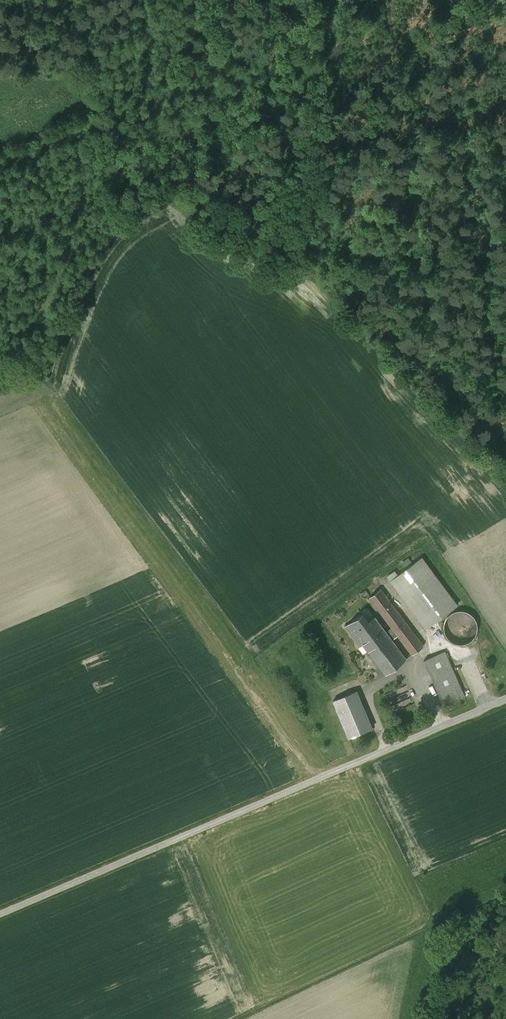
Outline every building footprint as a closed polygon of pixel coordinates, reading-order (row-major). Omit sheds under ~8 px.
[(422,557),(390,581),(425,628),(457,605),(422,557)] [(381,589),(369,597),(374,604),(392,627),(398,635),(412,654),(423,646),(381,589)] [(456,611),(451,614),(446,618),(444,623),(443,629),(445,635),(448,640),(453,643),(459,645),(465,644),(470,641),(474,637),(477,632),(477,626),(476,620),(472,616),(467,612),(462,611),(456,611)] [(398,635),(392,627),(386,632),(374,616),(368,621),(362,613),(345,625),(357,641),(360,639),(386,674),(406,659),(392,640),(398,635)] [(444,651),(424,660),(444,705),(464,696),(444,651)] [(408,700),(407,698),(411,697),(408,686),(388,692),(391,703),(402,699),(402,702),(408,700)] [(356,690),(333,700),(349,737),(372,728),(356,690)]
